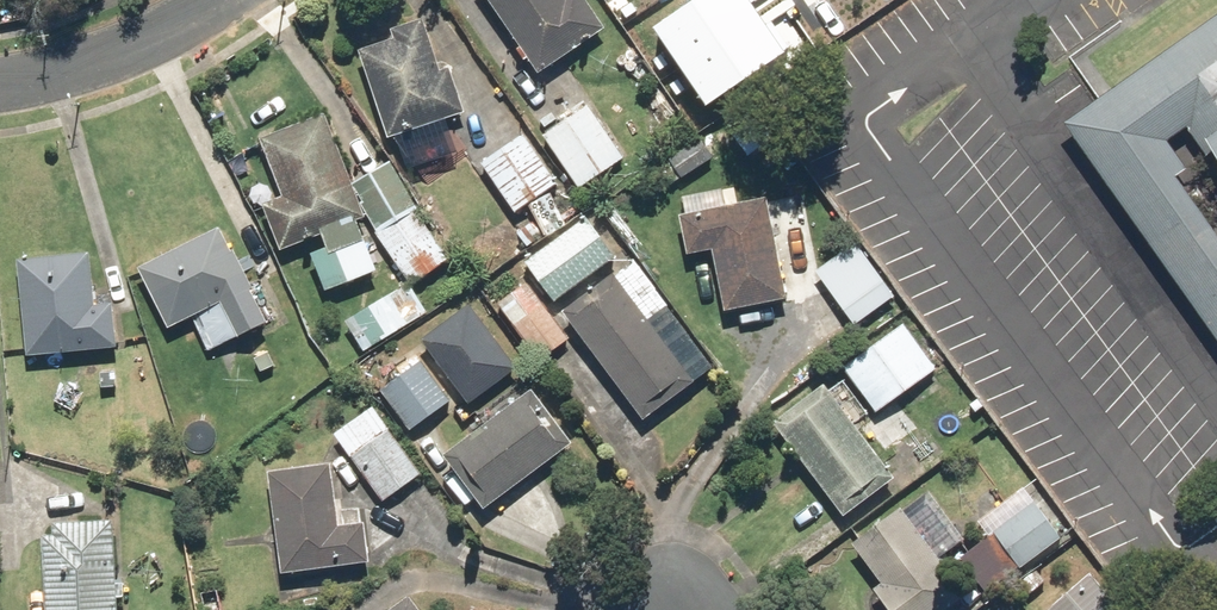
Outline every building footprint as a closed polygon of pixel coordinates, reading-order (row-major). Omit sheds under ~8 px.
[(605,28),(586,0),(488,0),(539,73),(605,28)] [(654,26),(707,104),(786,51),(752,0),(693,0),(654,26)] [(1216,342),(1216,16),(1063,123),(1216,342)] [(393,35),(359,45),(388,139),(469,115),(452,60),(440,64),(426,17),(391,28),(393,35)] [(502,103),(460,134),(517,212),(559,181),(502,103)] [(587,104),(543,136),(581,189),(625,157),(587,104)] [(353,182),(325,112),(262,138),(288,204),(266,213),(282,251),(320,236),(324,247),(309,253),(325,292),(380,270),(359,222),(369,218),(404,286),(344,322),(363,354),(428,314),(412,287),(452,265),(393,160),(353,182)] [(754,112),(728,133),(749,158),(775,136),(754,112)] [(666,159),(681,181),(716,159),(701,136),(666,159)] [(736,187),(681,198),(684,213),(678,215),(687,258),(713,253),(725,312),(789,299),(768,194),(738,200),(736,187)] [(524,262),(554,302),(615,257),(586,217),(524,262)] [(223,225),(137,267),(167,328),(221,302),(239,339),(271,324),(223,225)] [(89,251),(17,259),(27,356),(118,346),(113,301),(95,303),(89,251)] [(634,258),(563,311),(646,422),(717,370),(634,258)] [(834,297),(856,326),(893,298),(871,269),(834,297)] [(527,282),(497,303),(540,362),(569,340),(527,282)] [(470,304),(421,341),(470,405),(519,368),(470,304)] [(842,368),(875,414),(937,369),(904,323),(842,368)] [(422,360),(380,390),(411,434),(453,404),(422,360)] [(121,366),(100,367),(101,407),(121,406),(121,366)] [(824,382),(772,422),(846,518),(898,477),(824,382)] [(443,454),(486,510),(574,443),(530,387),(443,454)] [(375,406),(335,434),(383,502),(423,473),(375,406)] [(340,523),(331,461),(268,470),(282,574),(369,562),(363,520),(340,523)] [(978,523),(988,536),(960,558),(981,584),(1009,562),(1017,572),(1061,537),(1023,488),(978,523)] [(853,544),(882,584),(875,589),(890,609),(950,609),(965,599),(901,510),(853,544)] [(117,599),(127,599),(126,580),(117,580),(115,518),(43,520),(46,609),(117,609),(117,599)] [(1046,609),(1122,609),(1090,572),(1046,609)] [(394,609),(421,609),(412,597),(394,609)]
